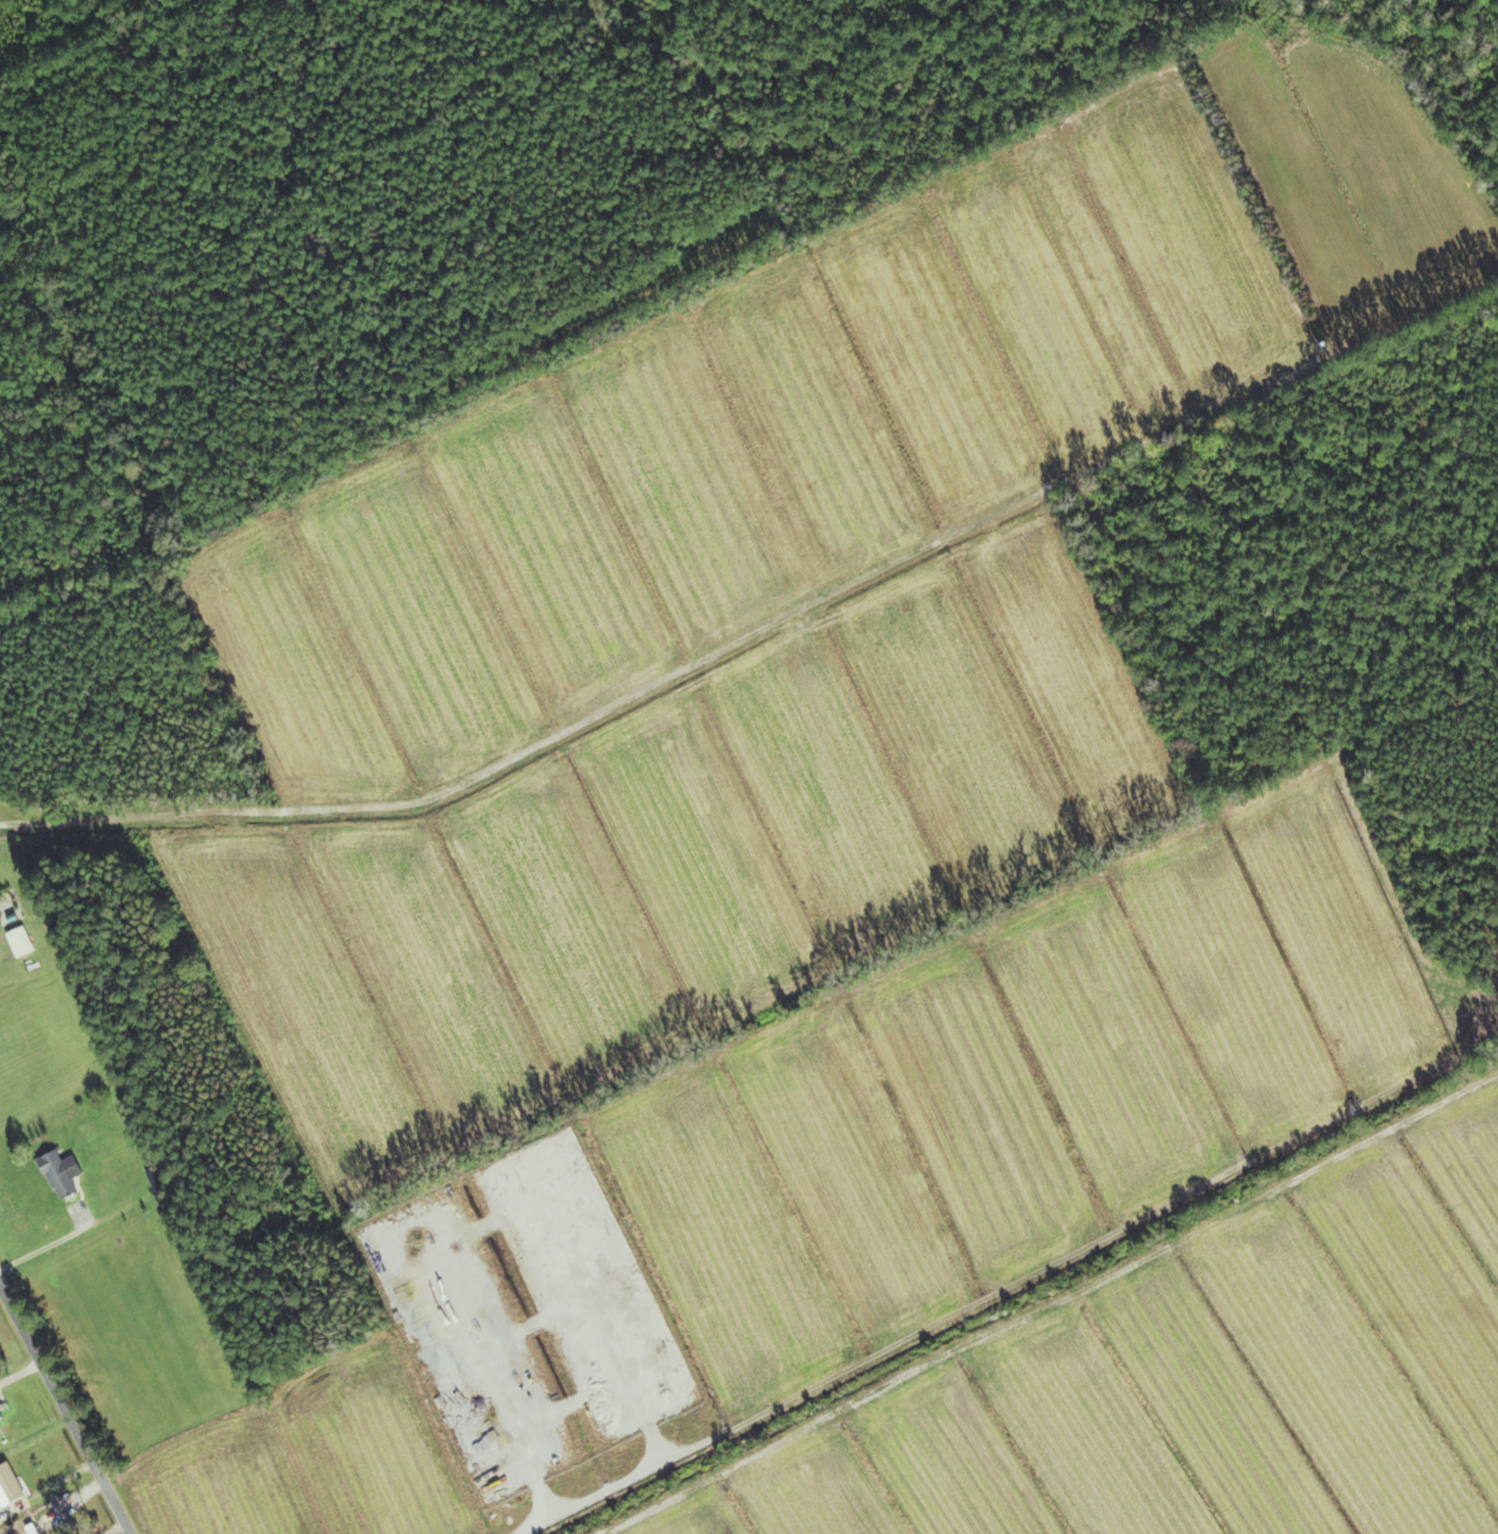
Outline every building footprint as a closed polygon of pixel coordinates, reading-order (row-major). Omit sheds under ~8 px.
[(39,952),(30,927),(12,933),(21,958),(39,952)] [(45,1158),(64,1202),(83,1193),(76,1178),(88,1173),(80,1155),(66,1161),(61,1150),(45,1158)] [(1,1399),(0,1399),(0,1423),(10,1419),(1,1399)] [(30,1497),(15,1462),(0,1469),(0,1495),(5,1508),(30,1497)]
